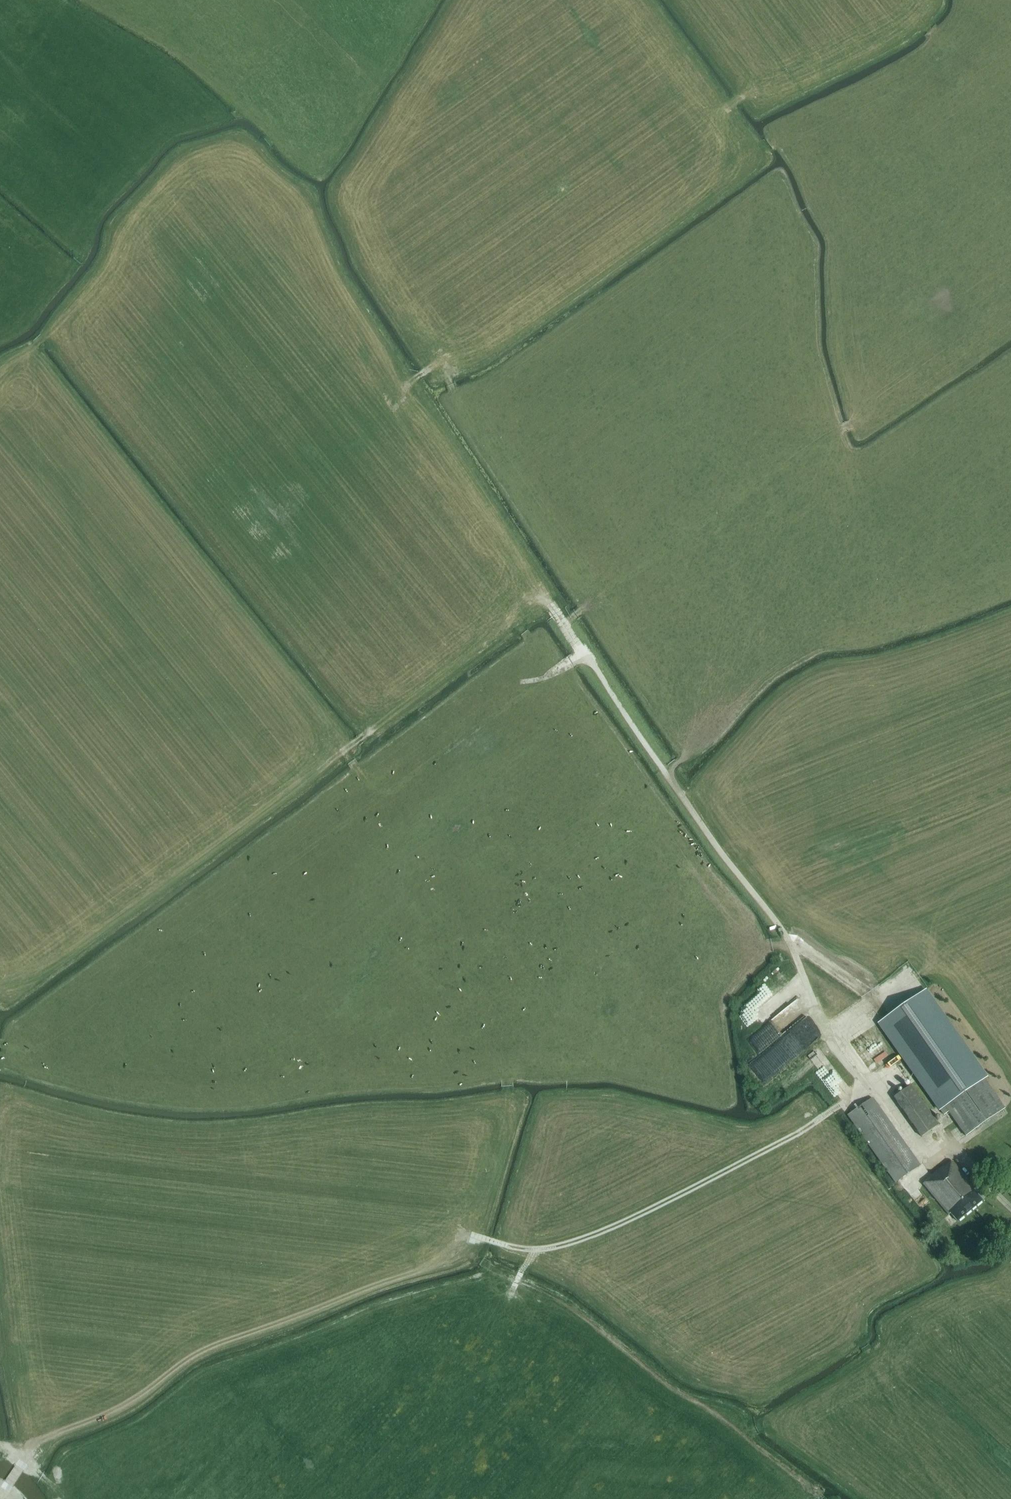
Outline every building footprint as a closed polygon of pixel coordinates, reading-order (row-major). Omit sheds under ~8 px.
[(925,991),(878,1021),(944,1115),(948,1112),(965,1135),(1004,1108),(963,1050),(965,1048),(925,991)] [(893,1097),(921,1136),(938,1124),(910,1085),(893,1097)] [(920,1165),(872,1097),(848,1115),(895,1182),(920,1165)] [(943,1166),(923,1183),(948,1214),(950,1213),(957,1221),(981,1199),(973,1189),(975,1187),(952,1161),(945,1167),(943,1166)]
